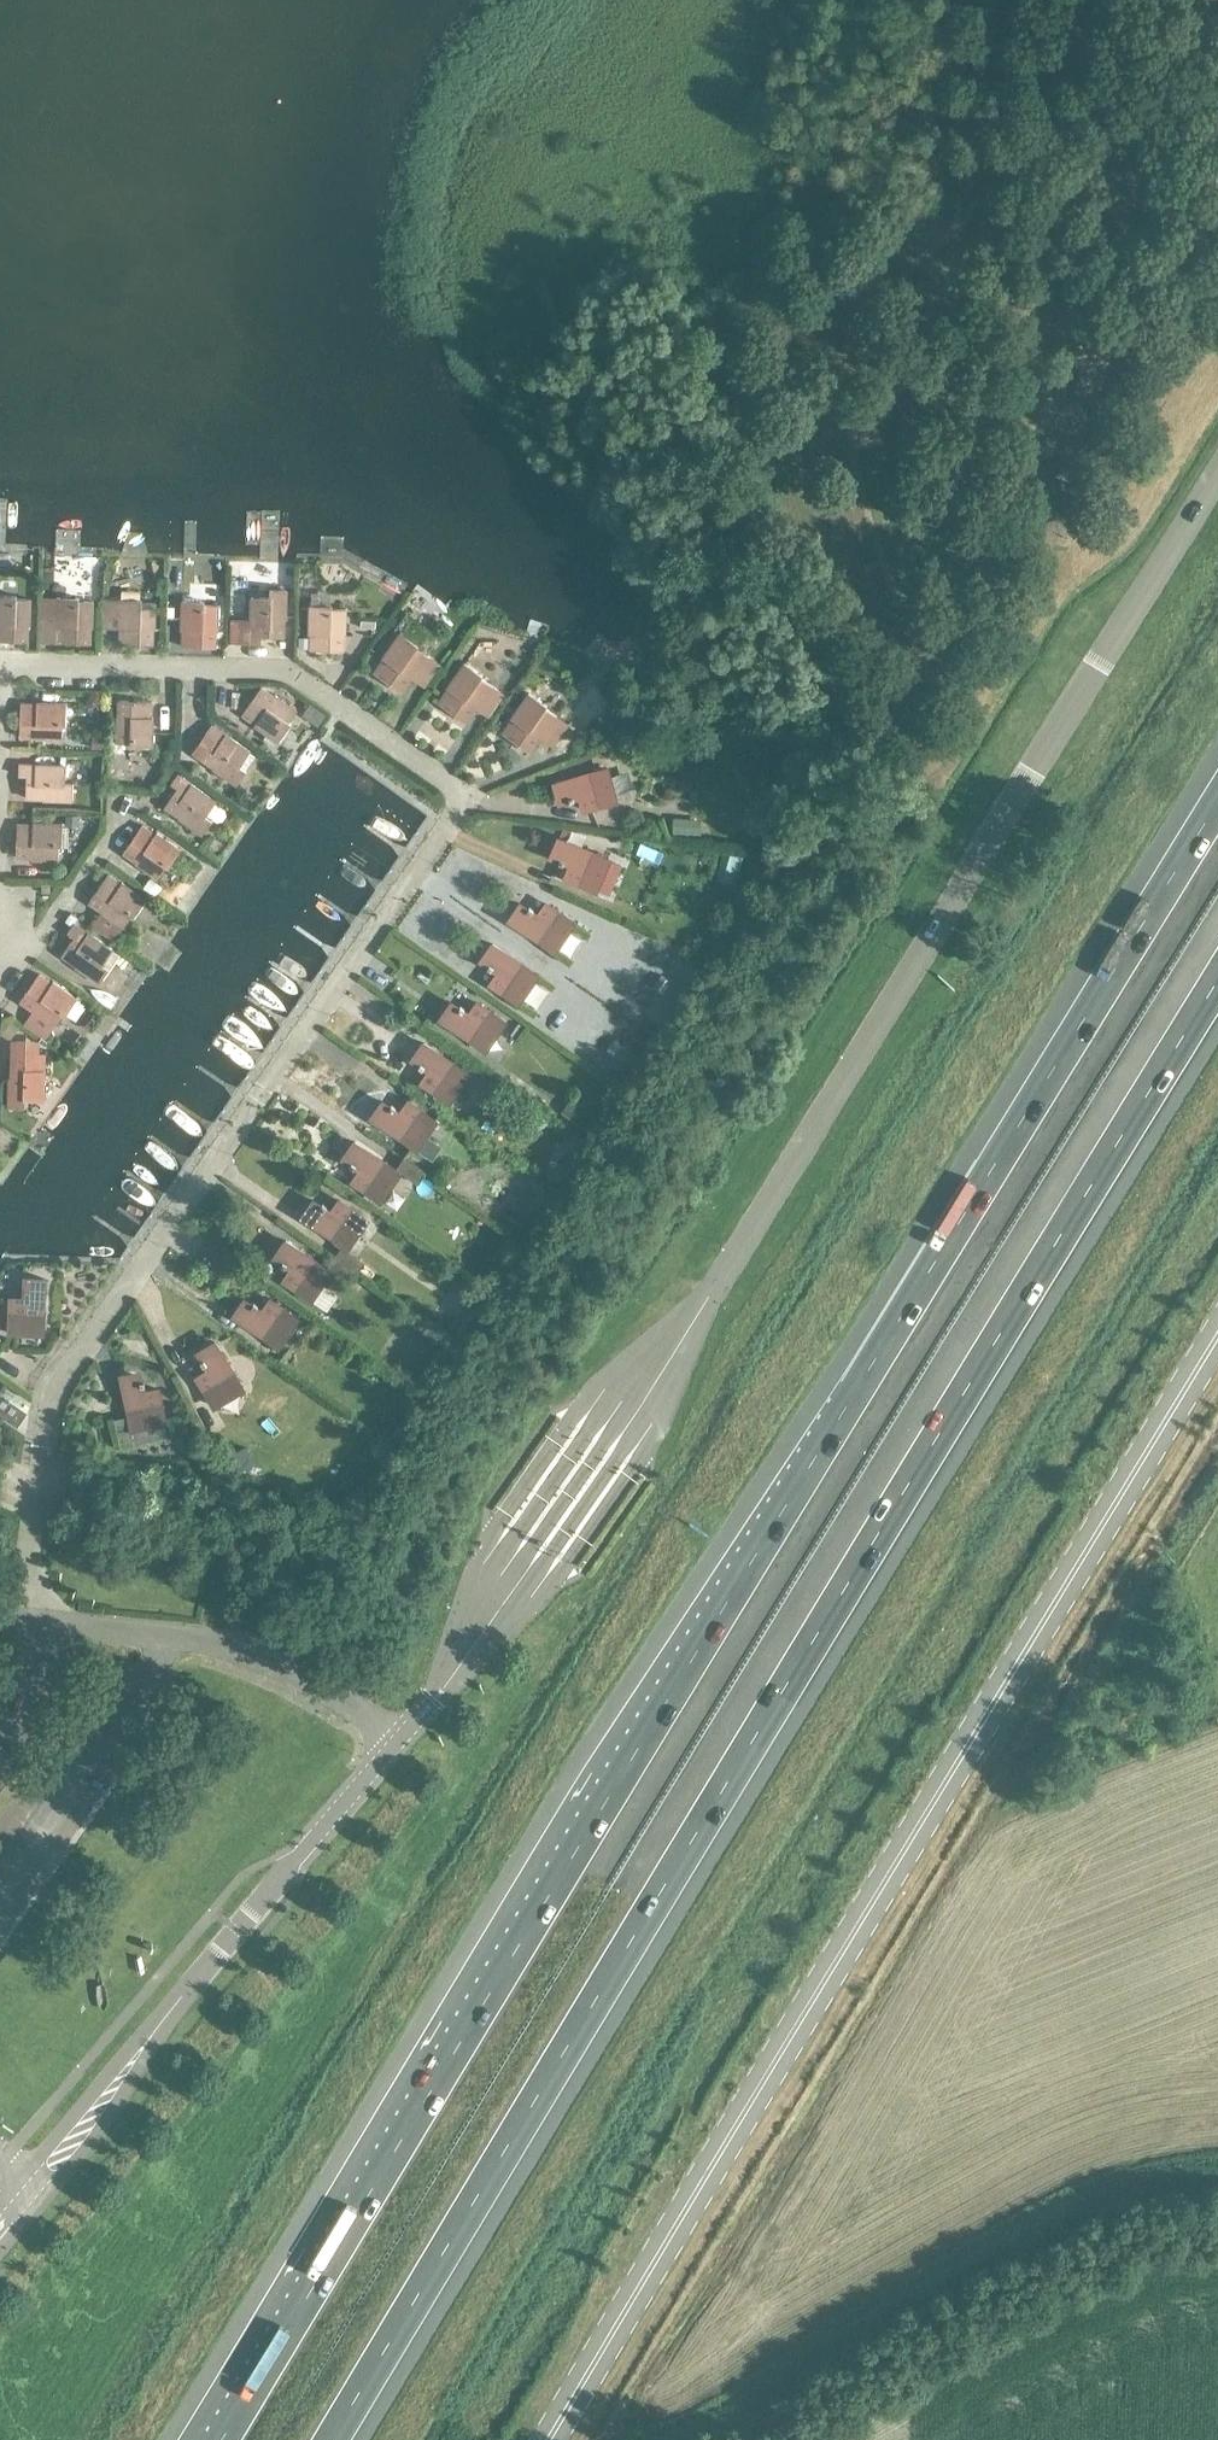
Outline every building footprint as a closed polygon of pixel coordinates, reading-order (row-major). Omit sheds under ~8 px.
[(194,556),(194,570),(217,570),(217,555),(194,556)] [(243,576),(259,575),(257,560),(242,561),(243,576)] [(233,622),(233,642),(263,643),(263,635),(285,636),(286,619),(287,619),(287,589),(271,588),(271,596),(253,596),(252,622),(233,622)] [(29,641),(29,625),(31,625),(32,598),(18,598),(18,595),(0,594),(0,640),(29,641)] [(80,600),(80,597),(58,596),(58,601),(57,642),(58,642),(91,643),(92,627),(93,627),(94,600),(80,600)] [(104,602),(103,631),(121,632),(121,644),(154,645),(155,629),(156,629),(157,602),(143,602),(143,599),(121,598),(121,602),(104,602)] [(183,600),(182,630),(184,630),(183,646),(217,647),(217,631),(219,631),(220,604),(206,603),(206,601),(183,600)] [(311,604),(310,634),(312,634),(311,650),(344,651),(345,635),(346,635),(347,608),(333,608),(333,605),(311,604)] [(385,658),(375,673),(402,691),(412,677),(413,678),(412,681),(426,690),(442,667),(428,658),(429,655),(418,647),(420,645),(401,632),(384,657),(385,658)] [(309,636),(300,636),(299,647),(309,648),(309,636)] [(449,688),(439,703),(467,722),(476,707),(478,708),(476,710),(490,720),(506,697),(492,688),(494,685),(482,677),(484,675),(466,662),(448,688),(449,688)] [(262,686),(243,714),(256,723),(256,724),(278,739),(286,728),(288,729),(301,711),(276,694),(275,695),(262,686)] [(514,718),(504,733),(531,752),(541,737),(542,738),(540,741),(553,750),(569,727),(556,718),(558,715),(547,707),(548,705),(530,692),(512,718),(514,718)] [(118,715),(117,742),(131,742),(131,745),(153,746),(154,716),(153,716),(153,700),(120,699),(119,715),(118,715)] [(22,703),(21,736),(37,736),(37,738),(64,739),(64,725),(67,725),(67,703),(38,702),(38,703),(22,703)] [(326,714),(310,703),(303,714),(319,725),(326,714)] [(213,738),(200,756),(214,766),(214,767),(238,784),(248,770),(241,766),(251,751),(213,724),(206,734),(213,738)] [(94,735),(94,748),(106,748),(106,736),(94,735)] [(20,763),(20,775),(28,775),(27,797),(44,798),(44,799),(74,800),(74,783),(66,783),(67,765),(20,763)] [(608,768),(556,782),(558,790),(561,795),(565,797),(570,799),(570,801),(576,800),(575,798),(583,795),(585,800),(583,801),(586,810),(617,801),(608,768)] [(178,788),(165,806),(180,816),(179,817),(204,834),(213,820),(207,816),(217,801),(178,774),(172,783),(178,788)] [(68,813),(68,826),(80,827),(80,814),(68,813)] [(703,820),(674,819),(673,833),(702,834),(703,820)] [(18,823),(17,857),(33,857),(33,859),(60,859),(60,845),(63,846),(64,823),(34,822),(34,824),(18,823)] [(143,824),(124,852),(137,861),(136,862),(158,878),(166,866),(168,868),(181,850),(157,832),(156,834),(143,824)] [(557,846),(556,851),(558,855),(561,859),(560,862),(565,864),(565,862),(574,865),(571,870),(570,869),(566,878),(597,890),(610,858),(560,838),(557,846)] [(743,857),(722,851),(716,879),(737,884),(743,857)] [(109,874),(90,901),(103,910),(102,912),(105,914),(95,927),(114,941),(132,915),(134,917),(147,899),(123,882),(122,883),(109,874)] [(42,883),(42,892),(51,892),(51,883),(42,883)] [(516,913),(511,919),(554,951),(575,923),(548,904),(542,911),(543,912),(541,916),(534,911),(535,909),(531,906),(529,908),(524,908),(520,909),(516,913)] [(75,936),(62,954),(77,964),(76,965),(100,982),(109,969),(103,964),(113,949),(75,922),(69,932),(75,936)] [(489,951),(488,955),(488,960),(490,965),(489,967),(493,970),(494,968),(501,973),(498,977),(497,976),(492,984),(519,1003),(538,974),(494,943),(489,951)] [(40,973),(21,1000),(34,1010),(33,1011),(36,1013),(27,1026),(46,1039),(63,1015),(66,1016),(78,998),(54,981),(53,982),(40,973)] [(447,1012),(442,1018),(486,1049),(506,1021),(479,1002),(473,1010),(475,1011),(472,1015),(465,1010),(466,1008),(462,1005),(460,1007),(455,1007),(451,1008),(447,1012)] [(10,1039),(20,1025),(12,1021),(2,1034),(10,1039)] [(420,1050),(419,1054),(419,1059),(421,1064),(420,1066),(424,1069),(425,1067),(432,1072),(429,1076),(428,1075),(423,1083),(450,1102),(469,1073),(425,1042),(420,1050)] [(10,1077),(9,1106),(26,1107),(26,1099),(44,1100),(46,1053),(40,1053),(40,1046),(13,1045),(11,1077),(10,1077)] [(562,1111),(576,1120),(585,1105),(570,1097),(562,1111)] [(438,1121),(410,1101),(404,1109),(406,1110),(403,1114),(396,1109),(397,1107),(393,1104),(391,1106),(386,1106),(382,1107),(378,1111),(373,1117),(417,1148),(418,1146),(435,1158),(444,1145),(428,1133),(438,1121)] [(586,1107),(577,1120),(586,1126),(594,1113),(586,1107)] [(537,1129),(548,1124),(542,1115),(532,1120),(537,1129)] [(356,1141),(351,1149),(349,1153),(350,1158),(352,1163),(351,1165),(355,1168),(356,1166),(363,1171),(360,1175),(359,1174),(354,1182),(381,1201),(400,1172),(417,1184),(425,1173),(402,1158),(395,1168),(356,1141)] [(309,1209),(304,1216),(348,1247),(368,1219),(341,1200),(335,1208),(337,1209),(334,1213),(327,1208),(328,1206),(324,1203),(322,1205),(317,1205),(313,1206),(309,1209)] [(282,1247),(281,1252),(281,1257),(283,1262),(281,1264),(287,1267),(288,1265),(295,1270),(292,1274),(291,1273),(286,1281),(314,1299),(332,1270),(287,1240),(282,1247)] [(11,1298),(10,1331),(44,1332),(46,1278),(37,1278),(33,1279),(28,1282),(26,1286),(23,1286),(23,1291),(25,1291),(25,1300),(20,1300),(20,1298),(11,1298)] [(240,1309),(235,1316),(279,1347),(299,1318),(272,1299),(267,1307),(268,1308),(265,1312),(258,1307),(259,1305),(255,1302),(253,1304),(248,1304),(244,1305),(240,1309)] [(245,1390),(229,1362),(215,1339),(194,1351),(205,1369),(193,1376),(213,1409),(245,1390)] [(130,1374),(121,1375),(133,1428),(166,1421),(160,1389),(151,1391),(151,1393),(146,1394),(144,1385),(146,1385),(145,1379),(143,1380),(140,1376),(135,1374),(130,1374)] [(0,1395),(0,1413),(18,1425),(28,1411),(2,1392),(0,1395)]
